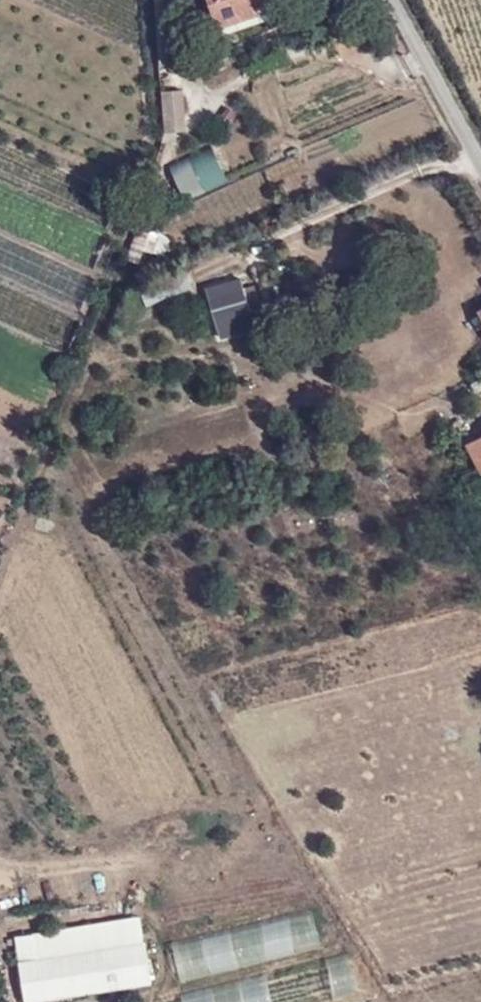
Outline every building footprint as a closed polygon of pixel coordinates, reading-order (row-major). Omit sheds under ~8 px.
[(221,16),(275,0),(216,0),(221,16)] [(187,130),(184,89),(161,91),(164,132),(187,130)] [(179,202),(228,186),(216,149),(167,165),(179,202)] [(266,171),(185,208),(200,240),(280,203),(266,171)] [(167,258),(172,238),(155,233),(150,253),(167,258)] [(243,271),(206,283),(223,336),(260,324),(243,271)] [(464,440),(480,469),(480,431),(464,440)] [(314,909),(168,942),(177,979),(322,945),(314,909)] [(16,930),(26,999),(153,980),(143,912),(16,930)] [(155,999),(155,1001),(319,1001),(359,993),(350,955),(155,999)]
